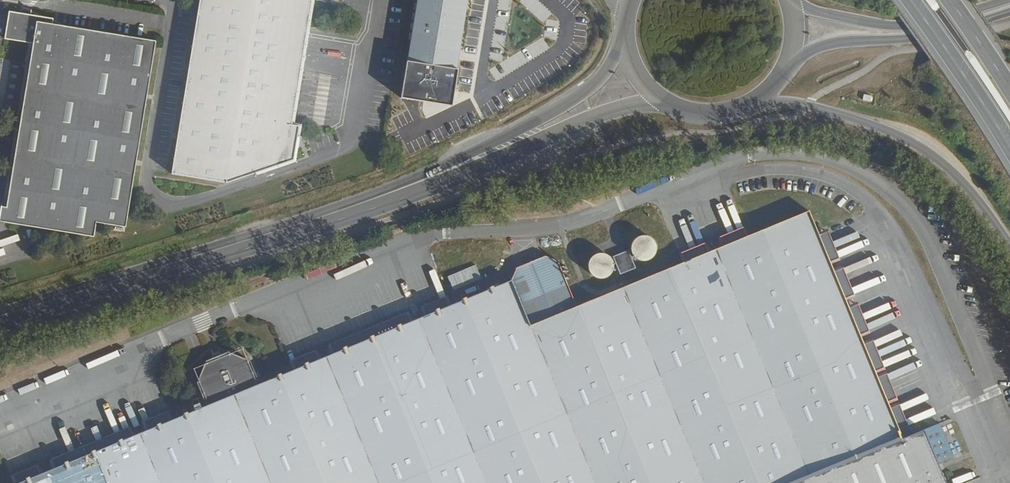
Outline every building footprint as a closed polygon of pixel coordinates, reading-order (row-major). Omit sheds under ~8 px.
[(174,172),(228,181),(280,163),(295,158),(302,124),(295,122),(316,0),(204,0),(174,172)] [(411,59),(406,96),(456,103),(458,92),(462,62),(471,0),(419,0),(411,59)] [(1,44),(20,47),(24,21),(5,18),(1,44)] [(20,47),(28,48),(0,212),(0,228),(88,243),(90,228),(119,233),(150,47),(48,30),(49,25),(24,21),(20,47)] [(925,436),(903,444),(809,216),(749,240),(722,251),(710,256),(681,268),(577,310),(559,266),(546,260),(518,272),(514,286),(455,310),(427,321),(416,326),(334,359),(324,363),(296,375),(264,388),(254,366),(234,356),(209,366),(202,386),(210,410),(177,424),(151,434),(138,439),(59,472),(46,478),(33,482),(944,482),(925,436)] [(719,242),(722,251),(749,240),(745,231),(719,242)] [(630,257),(629,256),(613,262),(614,265),(612,265),(610,262),(608,260),(606,258),(603,257),(600,257),(596,258),(593,260),(590,263),(588,267),(587,271),(588,274),(589,277),(591,279),(596,283),(598,283),(605,283),(608,281),(612,278),(614,274),(614,268),(616,267),(621,279),(636,272),(631,260),(633,259),(636,263),(640,265),(643,265),(647,265),(650,263),(652,261),(655,257),(655,252),(653,248),(650,244),(647,243),(644,242),(641,243),(638,244),(636,245),(634,248),(632,251),(632,256),(630,257)] [(677,258),(681,268),(710,256),(705,246),(677,258)] [(424,311),(427,321),(455,310),(451,300),(424,311)] [(331,350),(334,359),(416,326),(412,316),(331,350)] [(292,366),(296,375),(324,363),(320,354),(292,366)] [(147,424),(151,434),(177,424),(173,414),(147,424)] [(56,463),(59,472),(138,439),(135,430),(56,463)] [(18,482),(33,482),(46,478),(43,468),(16,479),(18,482)]
